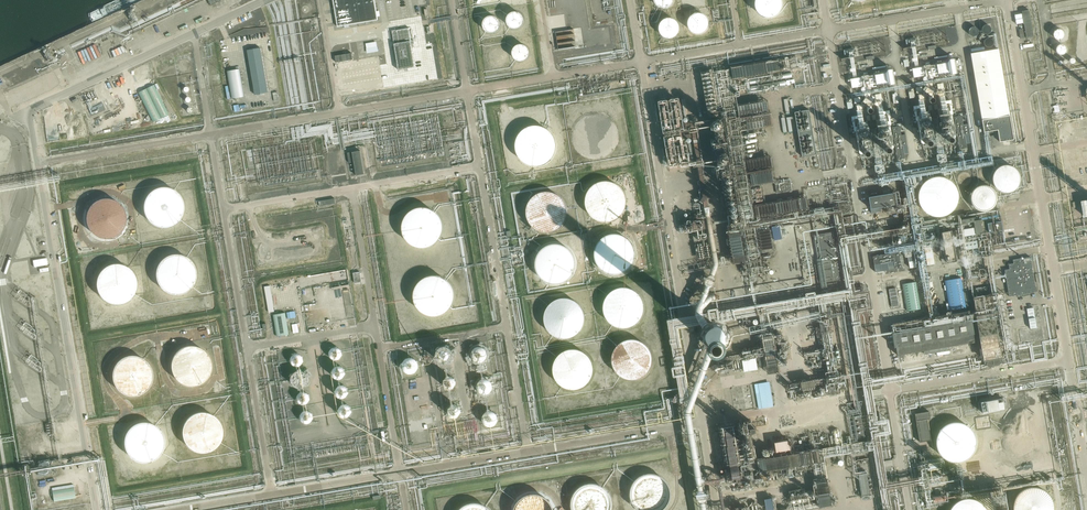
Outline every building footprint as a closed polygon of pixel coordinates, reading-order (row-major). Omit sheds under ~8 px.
[(378,20),(375,0),(333,0),(337,27),(378,20)] [(782,3),(782,1),(781,0),(754,0),(754,1),(754,3),(754,6),(755,9),(756,11),(757,13),(760,15),(763,16),(765,17),(768,17),(770,17),(773,16),(775,15),(778,13),(779,11),(781,9),(782,6),(782,3)] [(522,19),(522,18),(522,17),(521,15),(520,14),(519,12),(518,11),(516,11),(515,10),(513,10),(512,10),(510,11),(509,12),(508,13),(507,14),(506,15),(506,17),(505,19),(506,20),(506,22),(507,23),(508,25),(510,25),(511,26),(513,27),(514,27),(517,26),(518,25),(520,24),(521,23),(521,22),(522,20),(522,19)] [(1022,12),(1022,15),(1024,29),(1019,30),(1020,39),(1033,37),(1029,11),(1022,12)] [(707,24),(707,21),(706,20),(706,18),(704,16),(702,15),(700,14),(698,13),(696,13),(694,14),(692,15),(691,16),(689,17),(688,18),(687,20),(687,22),(687,24),(687,26),(688,28),(689,30),(690,31),(692,33),(693,34),(696,34),(697,34),(700,34),(701,33),(703,32),(704,31),(706,30),(706,28),(707,26),(707,24)] [(498,23),(498,22),(498,21),(497,19),(497,18),(496,16),(495,16),(493,15),(491,14),(490,14),(489,14),(487,15),(486,16),(484,17),(483,18),(482,19),(482,21),(482,23),(482,24),(483,26),(483,27),(485,28),(486,29),(487,30),(489,30),(490,31),(492,30),(493,30),(495,29),(496,28),(497,27),(497,26),(498,24),(498,23)] [(678,28),(678,27),(678,25),(678,23),(677,22),(675,20),(674,19),(672,18),(670,17),(668,17),(666,17),(664,18),(663,19),(661,20),(660,22),(659,23),(658,26),(658,28),(658,30),(659,31),(660,33),(661,35),(663,36),(665,37),(667,38),(668,38),(671,37),(673,37),(674,36),(675,35),(677,33),(678,31),(678,30),(678,28)] [(991,32),(989,25),(982,27),(985,35),(991,32)] [(947,29),(949,45),(959,43),(956,27),(947,29)] [(1064,35),(1064,34),(1064,33),(1063,32),(1063,31),(1062,31),(1060,29),(1058,29),(1056,30),(1055,31),(1054,33),(1053,34),(1053,35),(1053,36),(1054,37),(1055,38),(1056,39),(1057,39),(1059,40),(1061,39),(1062,38),(1063,37),(1064,35)] [(558,35),(558,49),(575,48),(575,34),(558,35)] [(528,51),(528,49),(527,47),(526,46),(525,44),(524,43),(522,43),(521,42),(519,42),(517,43),(516,43),(514,44),(513,45),(512,47),(512,48),(511,49),(511,51),(511,52),(512,54),(513,56),(514,57),(515,58),(517,59),(519,59),(520,59),(523,58),(524,57),(526,56),(527,55),(527,54),(528,52),(528,51)] [(1066,50),(1065,47),(1065,46),(1064,45),(1063,45),(1062,44),(1060,44),(1058,44),(1057,45),(1056,46),(1055,47),(1055,48),(1055,50),(1055,52),(1056,54),(1058,55),(1060,55),(1061,55),(1062,55),(1064,54),(1065,52),(1066,50)] [(260,47),(247,49),(255,95),(268,93),(260,47)] [(504,56),(504,55),(504,54),(504,52),(503,51),(502,50),(501,49),(499,48),(497,47),(496,47),(495,47),(493,48),(492,48),(491,49),(489,50),(488,52),(488,54),(488,55),(488,57),(488,59),(489,60),(490,61),(491,62),(493,63),(494,64),(496,64),(497,64),(499,63),(500,63),(502,62),(503,60),(504,59),(504,57),(504,56)] [(998,49),(970,54),(983,133),(997,131),(999,142),(1013,140),(998,49)] [(913,68),(914,77),(929,75),(951,71),(951,74),(957,73),(955,58),(948,59),(948,55),(935,57),(935,60),(921,62),(921,67),(913,68)] [(790,56),(700,70),(730,254),(716,256),(717,264),(745,260),(747,274),(761,271),(758,250),(772,248),(768,223),(808,216),(805,195),(765,202),(762,182),(773,180),(769,158),(758,159),(753,127),(772,124),(770,113),(767,113),(765,101),(739,106),(735,79),(792,70),(790,56)] [(423,65),(422,63),(422,62),(421,61),(420,59),(419,58),(417,57),(415,57),(414,57),(412,57),(411,57),(409,58),(408,59),(407,61),(406,62),(406,64),(406,65),(406,67),(406,68),(407,70),(408,71),(409,72),(411,73),(413,73),(414,74),(415,74),(417,73),(419,72),(420,71),(421,70),(422,68),(422,67),(423,65)] [(390,70),(389,69),(389,67),(388,66),(387,64),(386,63),(384,63),(383,62),(381,62),(379,62),(378,63),(376,64),(375,65),(374,66),(374,67),(373,69),(373,70),(373,72),(374,74),(375,75),(376,77),(377,78),(379,78),(380,79),(381,79),(383,79),(385,78),(386,77),(387,76),(388,75),(389,73),(389,72),(390,70)] [(885,73),(876,74),(877,84),(889,82),(890,84),(895,83),(893,68),(885,70),(885,73)] [(239,69),(227,71),(232,99),(244,97),(239,69)] [(154,84),(138,92),(153,122),(169,114),(154,84)] [(678,95),(657,98),(668,166),(688,163),(686,146),(694,145),(693,139),(685,140),(683,128),(690,126),(689,120),(682,121),(678,95)] [(951,100),(945,101),(945,97),(941,97),(942,109),(945,108),(945,104),(952,103),(951,100)] [(918,121),(921,142),(925,137),(929,140),(927,132),(931,135),(936,134),(935,130),(937,131),(939,129),(938,127),(937,126),(936,122),(936,123),(935,122),(934,118),(933,119),(929,116),(927,119),(926,111),(938,109),(937,104),(925,106),(924,99),(919,100),(920,105),(914,106),(916,119),(915,122),(918,121)] [(956,111),(965,111),(965,100),(956,101),(956,111)] [(815,153),(808,106),(793,109),(801,155),(815,153)] [(615,136),(615,135),(615,132),(613,128),(612,125),(609,121),(607,120),(606,118),(603,117),(600,116),(598,115),(594,115),(592,115),(590,116),(587,117),(584,118),(582,120),(580,121),(578,124),(576,128),(575,132),(575,135),(575,139),(576,142),(577,144),(578,146),(580,149),(583,152),(586,153),(590,155),(594,155),(598,155),(601,154),(603,153),(605,152),(609,150),(611,147),(612,145),(613,143),(614,139),(615,136)] [(967,143),(971,143),(968,124),(963,124),(962,115),(955,116),(960,149),(968,148),(967,143)] [(897,126),(893,127),(898,159),(906,158),(905,154),(909,153),(906,134),(902,134),(901,127),(901,123),(896,124),(897,126)] [(558,148),(558,144),(556,140),(555,136),(552,133),(549,131),(546,129),(543,128),(542,127),(538,127),(534,127),(530,128),(527,130),(525,131),(523,133),(520,136),(518,140),(517,143),(517,147),(517,151),(518,155),(520,158),(521,161),(523,162),(524,163),(526,165),(529,167),(533,168),(537,168),(541,168),(543,167),(545,167),(549,165),(551,163),(554,160),(556,156),(557,154),(558,152),(558,148)] [(31,165),(28,150),(22,151),(24,166),(31,165)] [(365,174),(361,151),(352,152),(354,162),(356,176),(365,174)] [(380,160),(381,167),(428,159),(427,152),(380,160)] [(1018,178),(1018,175),(1018,173),(1016,171),(1014,168),(1012,167),(1010,165),(1008,165),(1005,165),(1002,165),(1000,166),(998,167),(996,169),(994,171),(993,173),(992,175),(992,178),(992,180),(993,183),(995,185),(996,187),(998,189),(1000,190),(1003,191),(1005,191),(1008,191),(1010,190),(1013,189),(1015,187),(1016,185),(1018,183),(1018,180),(1018,178)] [(990,175),(990,174),(990,172),(989,171),(988,170),(987,169),(986,169),(984,168),(983,169),(982,169),(980,170),(979,171),(978,172),(978,174),(978,176),(979,177),(980,178),(981,179),(982,180),(983,180),(984,180),(985,180),(986,180),(987,179),(988,179),(990,177),(990,175)] [(971,180),(971,179),(971,178),(971,177),(969,175),(969,174),(967,173),(966,173),(965,172),(963,173),(962,173),(961,173),(960,174),(959,175),(958,176),(958,178),(957,179),(957,181),(958,182),(959,184),(960,185),(962,186),(963,186),(964,186),(966,186),(967,186),(968,185),(969,185),(970,184),(971,182),(971,181),(971,180)] [(958,197),(958,196),(958,193),(957,189),(955,186),(954,184),(952,182),(950,180),(946,178),(943,177),(939,176),(935,176),(931,177),(927,179),(925,181),(924,182),(921,184),(919,188),(918,191),(918,194),(917,196),(918,200),(918,202),(919,204),(920,207),(923,211),(926,213),(930,215),(933,216),(938,217),(941,216),(945,215),(948,214),(952,211),(955,208),(956,206),(957,204),(958,201),(958,197)] [(775,182),(777,193),(792,191),(790,180),(775,182)] [(626,202),(626,200),(626,198),(624,194),(623,191),(621,189),(620,187),(617,185),(613,183),(611,182),(609,182),(605,181),(602,182),(600,182),(598,183),(594,185),(591,187),(590,189),(588,191),(587,194),(585,198),(585,202),(585,206),(586,209),(587,211),(588,213),(590,216),(593,219),(595,220),(597,221),(600,222),(603,222),(605,222),(608,222),(610,222),(613,221),(616,219),(620,217),(622,213),(624,210),(626,206),(626,202)] [(146,217),(154,224),(167,225),(176,222),(182,215),(185,203),(181,193),(175,186),(166,183),(156,184),(148,190),(143,198),(142,208),(146,217)] [(997,198),(997,195),(996,193),(995,190),(993,188),(991,186),(989,185),(986,185),(983,185),(981,185),(979,186),(976,187),(974,189),(973,191),(971,193),(971,195),(971,198),(971,201),(972,203),(973,206),(975,208),(977,209),(979,211),(981,211),(984,211),(987,211),(989,210),(991,209),(993,208),(995,206),(996,203),(997,201),(997,198)] [(567,213),(567,212),(566,208),(566,206),(565,204),(563,201),(562,199),(561,197),(558,195),(554,193),(552,192),(549,192),(545,192),(543,192),(541,192),(537,194),(534,196),(531,198),(529,201),(528,203),(527,205),(526,209),(526,213),(526,217),(527,220),(529,224),(532,227),(535,229),(538,231),(541,232),(543,233),(546,233),(549,233),(552,232),(554,231),(558,229),(561,227),(562,225),(563,224),(565,220),(566,216),(567,213)] [(872,214),(881,212),(880,207),(898,204),(896,193),(869,197),(872,214)] [(89,230),(97,237),(109,238),(118,235),(125,228),(127,216),(124,206),(117,199),(108,196),(98,198),(91,203),(86,211),(85,221),(89,230)] [(702,200),(690,202),(692,212),(703,210),(702,200)] [(412,212),(406,219),(404,224),(403,229),(404,236),(407,242),(412,246),(419,249),(429,249),(437,245),(442,239),(444,233),(444,226),(441,218),(435,212),(427,209),(421,209),(412,212)] [(1001,217),(974,221),(974,218),(961,220),(964,236),(1003,230),(1001,217)] [(947,261),(956,260),(951,230),(942,232),(947,261)] [(835,232),(814,235),(822,283),(843,279),(835,232)] [(634,253),(634,249),(633,246),(631,242),(629,239),(627,238),(625,236),(622,235),(620,234),(618,233),(615,233),(611,233),(608,234),(606,235),(603,236),(600,238),(598,241),(596,243),(595,244),(594,248),(594,253),(594,257),(595,260),(596,263),(599,267),(600,268),(602,270),(606,271),(609,273),(611,273),(613,273),(617,273),(619,272),(621,272),(625,270),(628,268),(629,266),(631,264),(632,261),(633,259),(634,257),(634,253)] [(574,264),(574,263),(574,260),(574,258),(573,256),(571,252),(569,249),(566,247),(563,245),(559,244),(557,244),(555,243),(552,244),(548,245),(544,246),(542,248),(541,249),(540,250),(538,252),(537,255),(535,259),(535,263),(535,267),(536,270),(538,274),(540,277),(543,279),(547,281),(550,283),(552,283),(555,283),(558,283),(562,282),(565,280),(567,279),(569,277),(571,274),(573,271),(574,267),(574,264)] [(160,287),(167,293),(180,295),(189,291),(195,284),(198,273),(194,262),(188,256),(179,252),(169,254),(161,259),(156,267),(155,277),(160,287)] [(874,265),(894,261),(895,269),(901,268),(899,253),(873,257),(874,265)] [(1009,269),(1005,270),(1009,296),(1019,295),(1019,296),(1030,295),(1030,293),(1036,292),(1030,257),(1013,260),(1014,264),(1009,265),(1009,269)] [(47,258),(33,260),(34,267),(45,265),(46,267),(40,268),(41,273),(49,271),(47,258)] [(100,297),(107,303),(120,305),(129,301),(135,294),(138,283),(134,272),(128,266),(119,262),(109,264),(101,269),(96,277),(95,287),(100,297)] [(361,270),(354,271),(356,281),(363,280),(361,270)] [(424,280),(417,287),(415,291),(415,297),(416,303),(419,310),(424,314),(430,317),(440,317),(448,313),(453,307),(455,301),(455,294),(452,286),(446,280),(439,277),(433,277),(424,280)] [(961,278),(944,281),(949,311),(966,309),(961,278)] [(643,307),(642,303),(641,299),(640,296),(637,293),(634,290),(633,289),(631,288),(627,287),(624,287),(623,286),(619,287),(615,288),(613,289),(611,290),(608,292),(606,295),(604,299),(602,303),(602,307),(602,308),(602,311),(603,314),(605,318),(608,321),(610,323),(614,325),(616,326),(618,327),(622,327),(627,327),(629,326),(631,325),(634,324),(635,323),(637,321),(639,318),(641,315),(642,311),(643,307)] [(890,289),(891,307),(899,307),(898,288),(890,289)] [(583,319),(583,318),(583,315),(582,311),(580,308),(579,306),(578,304),(577,303),(575,302),(571,300),(569,299),(567,298),(564,298),(560,298),(557,299),(555,300),(553,301),(549,303),(547,306),(546,308),(545,310),(543,314),(543,318),(543,320),(543,322),(544,326),(546,329),(548,332),(551,335),(554,337),(556,337),(558,338),(562,338),(566,338),(570,337),(574,335),(575,334),(577,333),(580,330),(582,326),(583,322),(583,319)] [(1019,343),(1041,340),(1035,305),(1024,307),(1027,326),(1016,328),(1019,343)] [(277,337),(289,335),(285,313),(273,315),(277,337)] [(994,313),(976,316),(983,358),(984,358),(984,365),(990,366),(998,365),(1003,362),(1001,355),(1002,355),(994,313)] [(972,320),(894,333),(892,333),(894,347),(896,347),(897,355),(924,351),(924,354),(950,350),(949,346),(974,342),(973,334),(974,334),(972,320)] [(726,347),(725,326),(707,327),(708,347),(726,347)] [(764,346),(740,350),(743,371),(767,368),(767,372),(779,371),(773,331),(762,333),(764,346)] [(651,358),(650,354),(649,350),(647,347),(645,344),(643,342),(639,340),(635,338),(631,338),(628,338),(626,339),(623,339),(620,341),(617,344),(614,347),(613,350),(611,354),(611,357),(611,361),(612,365),(614,368),(617,372),(618,373),(620,374),(623,376),(626,377),(630,378),(634,377),(638,376),(640,375),(641,375),(645,372),(647,369),(649,366),(650,362),(651,358)] [(174,376),(182,382),(194,384),(203,381),(209,374),(212,362),(209,351),(202,345),(193,342),(183,343),(175,348),(171,356),(170,366),(174,376)] [(488,354),(488,353),(487,351),(487,350),(486,349),(485,348),(483,347),(482,346),(480,346),(479,346),(477,346),(476,347),(474,348),(473,349),(472,351),(472,352),(471,354),(471,356),(472,357),(472,358),(473,360),(474,361),(476,362),(477,362),(479,363),(480,363),(482,362),(484,362),(485,361),(486,359),(487,358),(488,356),(488,354)] [(451,353),(451,352),(450,351),(449,349),(447,348),(445,347),(444,347),(442,347),(441,348),(440,349),(439,351),(439,353),(439,354),(439,355),(440,357),(441,358),(442,359),(445,359),(446,359),(447,359),(449,358),(449,357),(450,356),(451,354),(451,353)] [(344,353),(344,352),(343,351),(342,349),(341,348),(339,348),(337,349),(336,350),(335,351),(335,353),(335,354),(336,356),(337,357),(338,357),(339,357),(341,357),(342,357),(343,356),(344,354),(344,353)] [(593,369),(593,366),(592,364),(591,361),(589,357),(588,356),(587,354),(584,352),(581,350),(577,349),(573,348),(569,349),(567,349),(565,350),(563,351),(561,352),(558,354),(555,357),(554,361),(552,364),(552,368),(552,372),(553,374),(554,376),(555,379),(558,383),(561,385),(564,387),(567,388),(572,389),(576,389),(579,388),(583,386),(585,384),(586,383),(589,381),(591,377),(592,373),(593,369)] [(116,387),(123,393),(136,395),(145,391),(151,384),(154,373),(151,362),(144,356),(135,352),(125,354),(117,359),(112,367),(112,377),(116,387)] [(304,359),(304,357),(303,356),(301,355),(300,354),(298,355),(296,356),(295,357),(295,359),(295,360),(296,362),(298,363),(299,364),(301,363),(303,362),(304,361),(304,359)] [(418,365),(418,364),(418,363),(418,361),(417,360),(416,359),(415,358),(414,357),(412,356),(411,356),(409,356),(408,357),(406,358),(405,359),(404,360),(403,361),(403,362),(402,364),(402,365),(403,367),(403,368),(404,370),(405,371),(407,372),(408,372),(410,373),(411,372),(413,372),(414,371),(416,370),(417,369),(418,368),(418,366),(418,365)] [(348,371),(348,369),(347,368),(346,367),(345,367),(344,366),(342,366),(340,367),(339,369),(339,370),(339,371),(339,373),(340,374),(341,375),(342,375),(343,375),(345,375),(346,374),(347,373),(348,371)] [(308,379),(308,377),(307,376),(305,375),(304,374),(303,374),(302,374),(300,375),(299,377),(299,379),(299,380),(300,382),(301,383),(303,383),(305,383),(306,382),(307,381),(308,379)] [(456,382),(456,380),(455,379),(455,378),(454,377),(453,376),(452,375),(450,375),(449,375),(447,375),(446,375),(444,376),(444,377),(443,378),(442,379),(442,381),(442,382),(442,383),(442,385),(443,386),(444,387),(444,388),(446,389),(447,389),(448,389),(450,389),(451,389),(452,388),(454,387),(455,386),(455,385),(456,384),(456,382)] [(492,386),(492,385),(492,383),(491,382),(490,381),(488,379),(487,379),(485,378),(484,378),(482,379),(481,379),(480,380),(479,381),(478,382),(477,384),(477,385),(477,386),(477,388),(477,390),(478,391),(479,392),(480,393),(482,394),(483,394),(485,394),(486,394),(488,393),(489,393),(490,392),(491,391),(492,389),(492,388),(492,386)] [(814,378),(799,380),(800,388),(815,386),(814,378)] [(770,381),(755,384),(759,409),(774,406),(770,381)] [(351,390),(350,388),(349,387),(348,386),(346,386),(344,386),(343,387),(342,388),(341,390),(342,392),(343,393),(344,394),(345,395),(346,395),(348,395),(349,394),(350,392),(351,390)] [(311,398),(311,397),(311,396),(310,394),(308,393),(307,393),(305,393),(303,394),(302,396),(302,397),(302,399),(303,400),(304,401),(306,402),(308,402),(310,401),(311,399),(311,398)] [(981,400),(983,412),(1005,409),(1003,396),(981,400)] [(459,408),(459,407),(459,406),(458,405),(458,404),(456,403),(455,402),(453,402),(452,402),(451,402),(450,403),(449,404),(447,406),(447,407),(447,408),(447,409),(447,411),(448,412),(448,413),(450,414),(451,415),(453,415),(454,415),(455,414),(456,414),(457,413),(459,411),(459,410),(459,408)] [(353,410),(353,409),(352,407),(351,406),(350,406),(349,406),(347,406),(346,406),(345,407),(344,409),(344,410),(344,412),(345,413),(347,414),(348,415),(350,415),(352,414),(353,412),(353,410)] [(186,444),(194,451),(206,452),(215,449),(222,442),(225,430),(221,420),(215,413),(205,410),(196,411),(188,417),(183,425),(182,435),(186,444)] [(498,418),(498,417),(497,415),(497,414),(496,413),(495,412),(493,411),(491,410),(490,410),(489,410),(487,411),(486,412),(485,412),(484,414),(483,415),(482,416),(482,418),(482,419),(483,421),(483,422),(484,423),(485,424),(487,425),(489,426),(491,426),(493,425),(494,425),(495,424),(496,423),(497,421),(498,420),(498,418)] [(1042,430),(1041,426),(1040,422),(1038,418),(1036,415),(1033,413),(1030,412),(1029,411),(1026,410),(1024,410),(1021,410),(1018,410),(1016,410),(1014,411),(1012,412),(1010,413),(1007,415),(1004,418),(1003,420),(1003,422),(1001,426),(1001,430),(1001,434),(1002,437),(1004,441),(1007,444),(1008,445),(1010,447),(1013,448),(1015,449),(1017,450),(1021,450),(1025,450),(1027,449),(1029,449),(1032,447),(1034,445),(1036,444),(1038,441),(1040,438),(1041,434),(1042,430)] [(929,411),(916,413),(920,441),(931,440),(928,418),(931,418),(929,411)] [(315,418),(315,416),(314,415),(313,414),(311,413),(310,413),(309,414),(307,415),(306,416),(306,418),(306,420),(307,421),(309,422),(310,423),(312,422),(314,422),(315,420),(315,418)] [(854,417),(857,438),(864,437),(861,415),(854,417)] [(128,454),(135,460),(148,462),(157,458),(163,451),(166,440),(163,429),(156,423),(147,420),(137,421),(129,426),(124,434),(124,444),(128,454)] [(977,442),(977,440),(976,437),(975,434),(973,430),(971,427),(969,425),(967,424),(965,423),(963,422),(959,421),(955,421),(951,422),(950,422),(947,423),(945,424),(943,425),(941,428),(938,431),(937,434),(936,438),(935,442),(936,446),(937,449),(938,451),(939,453),(941,456),(944,459),(948,461),(949,461),(952,462),(956,462),(960,462),(963,461),(967,459),(969,458),(971,456),(973,453),(974,451),(975,449),(976,446),(977,442)] [(507,429),(505,422),(498,423),(500,430),(507,429)] [(747,422),(718,428),(728,482),(736,480),(738,489),(769,483),(766,470),(795,464),(797,476),(806,474),(804,463),(824,459),(824,457),(860,450),(858,442),(821,448),(818,432),(801,435),(803,450),(790,452),(788,440),(775,442),(777,455),(753,459),(747,422)] [(671,492),(670,488),(669,485),(668,481),(665,478),(662,476),(659,474),(657,473),(655,472),(650,472),(646,472),(644,473),(642,474),(638,476),(636,478),(633,481),(631,485),(630,488),(630,492),(630,495),(631,497),(632,500),(633,502),(634,504),(636,507),(638,508),(640,509),(641,509),(660,509),(662,509),(665,507),(667,504),(669,500),(670,496),(671,492)] [(867,473),(859,474),(863,496),(870,495),(867,473)] [(827,478),(815,480),(819,505),(831,503),(827,478)] [(611,502),(611,498),(610,495),(608,491),(606,488),(603,486),(600,484),(596,483),(592,482),(588,482),(586,483),(584,483),(581,485),(578,487),(575,490),(573,493),(572,495),(572,497),(571,502),(572,506),(573,509),(610,509),(611,506),(611,502)] [(1054,505),(1053,501),(1053,498),(1051,495),(1050,493),(1048,490),(1045,488),(1043,487),(1040,485),(1037,485),(1033,484),(1030,485),(1027,485),(1024,487),(1022,488),(1019,490),(1017,493),(1015,495),(1014,498),(1014,501),(1013,505),(1014,508),(1014,509),(1053,509),(1053,508),(1054,505)] [(75,497),(73,485),(52,489),(54,501),(75,497)] [(807,488),(787,490),(789,502),(809,499),(807,488)] [(553,509),(552,505),(551,503),(550,501),(547,498),(545,496),(541,494),(539,493),(536,493),(533,493),(530,493),(528,493),(525,495),(521,497),(519,499),(516,502),(515,505),(514,509),(513,509),(553,509)] [(986,507),(985,505),(983,502),(980,500),(978,499),(975,497),(971,497),(968,496),(965,497),(962,497),(959,499),(956,500),(954,502),(952,505),(950,507),(949,509),(988,509),(986,507)] [(765,499),(767,509),(769,509),(774,509),(772,498),(765,499)] [(486,504),(477,501),(467,502),(459,507),(458,509),(492,509),(486,504)]
